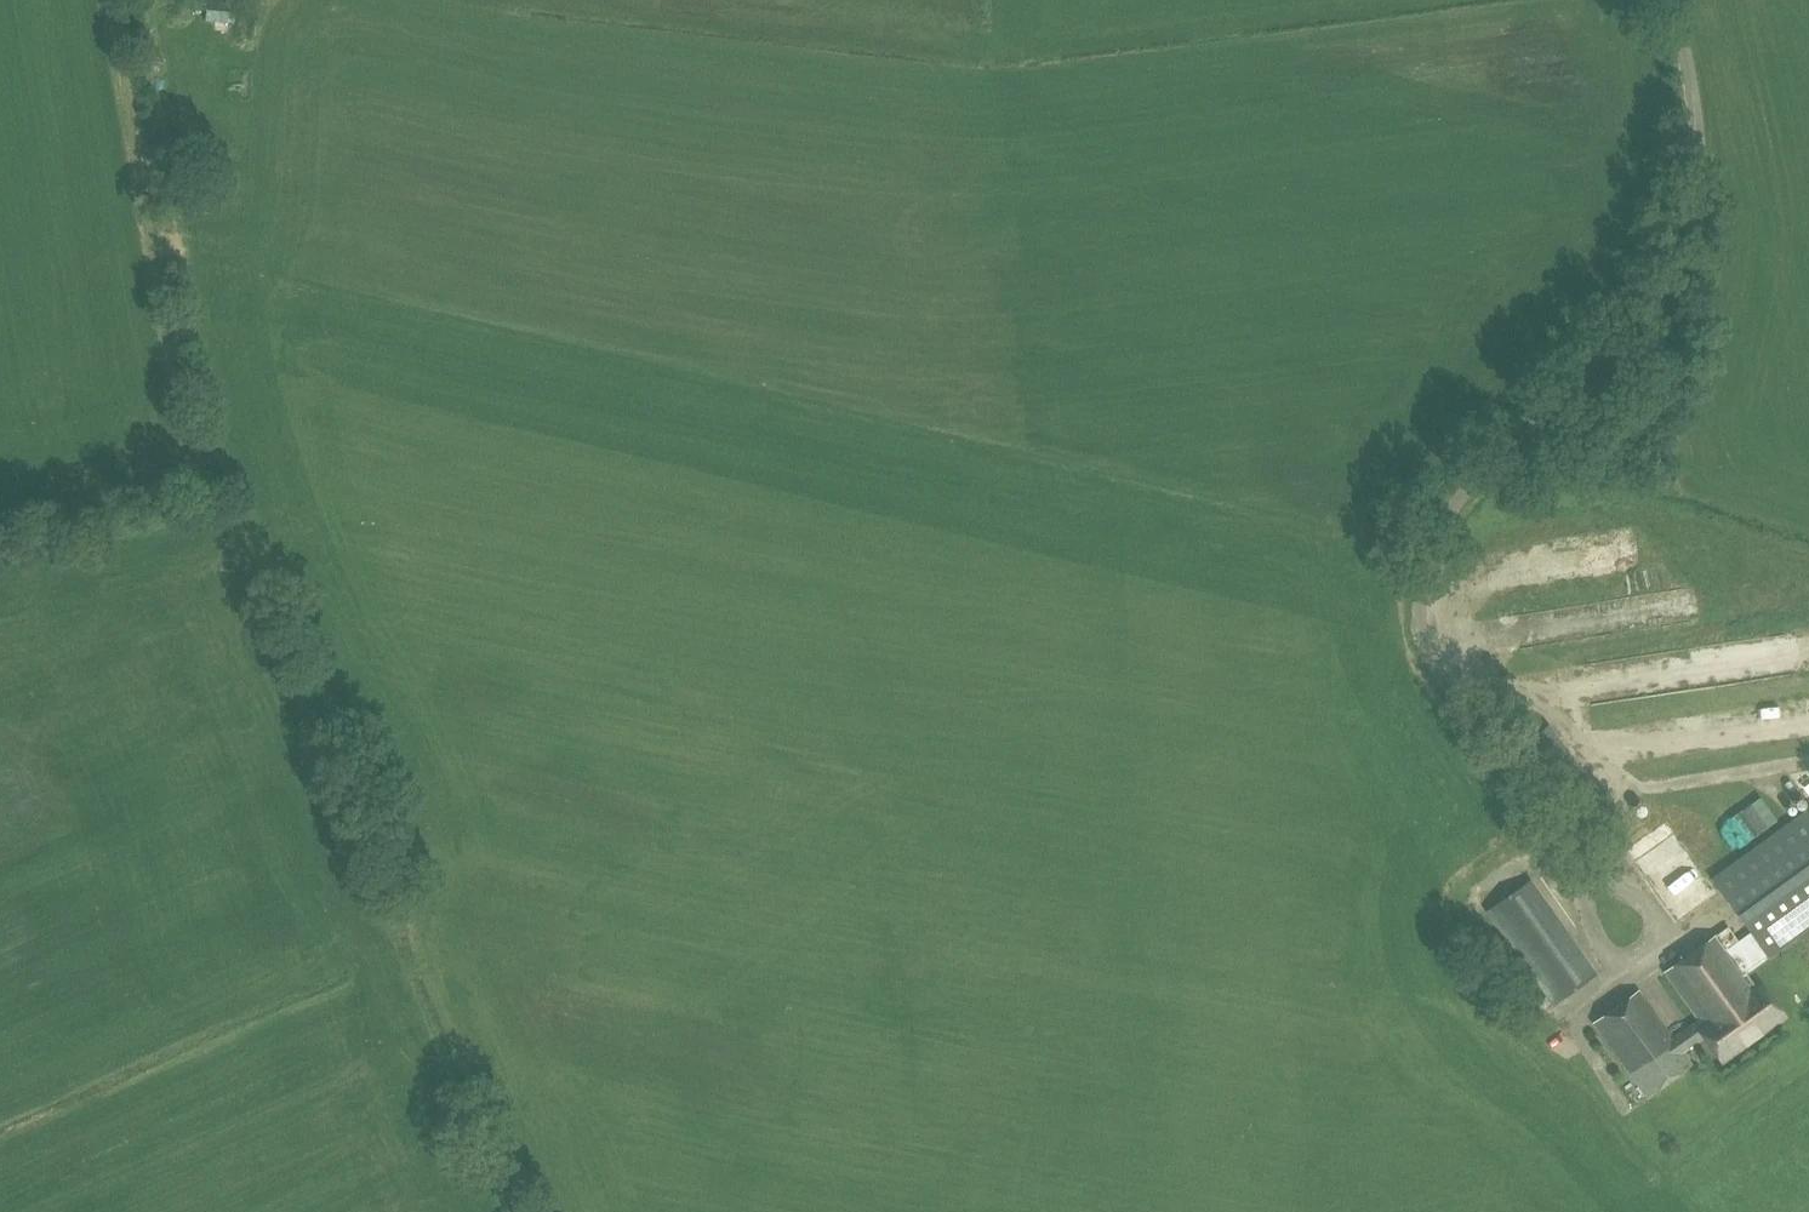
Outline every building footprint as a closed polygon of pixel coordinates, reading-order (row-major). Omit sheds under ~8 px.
[(1808,927),(1808,808),(1712,878),(1750,931),(1726,948),(1716,934),(1664,971),(1698,1018),(1672,1037),(1638,990),(1593,1022),(1647,1097),(1692,1064),(1683,1051),(1705,1035),(1721,1059),(1783,1014),(1761,983),(1755,987),(1745,973),(1808,927)] [(1677,913),(1713,892),(1695,861),(1723,845),(1704,812),(1639,849),(1677,913)] [(1530,880),(1489,910),(1554,1002),(1596,972),(1530,880)]
